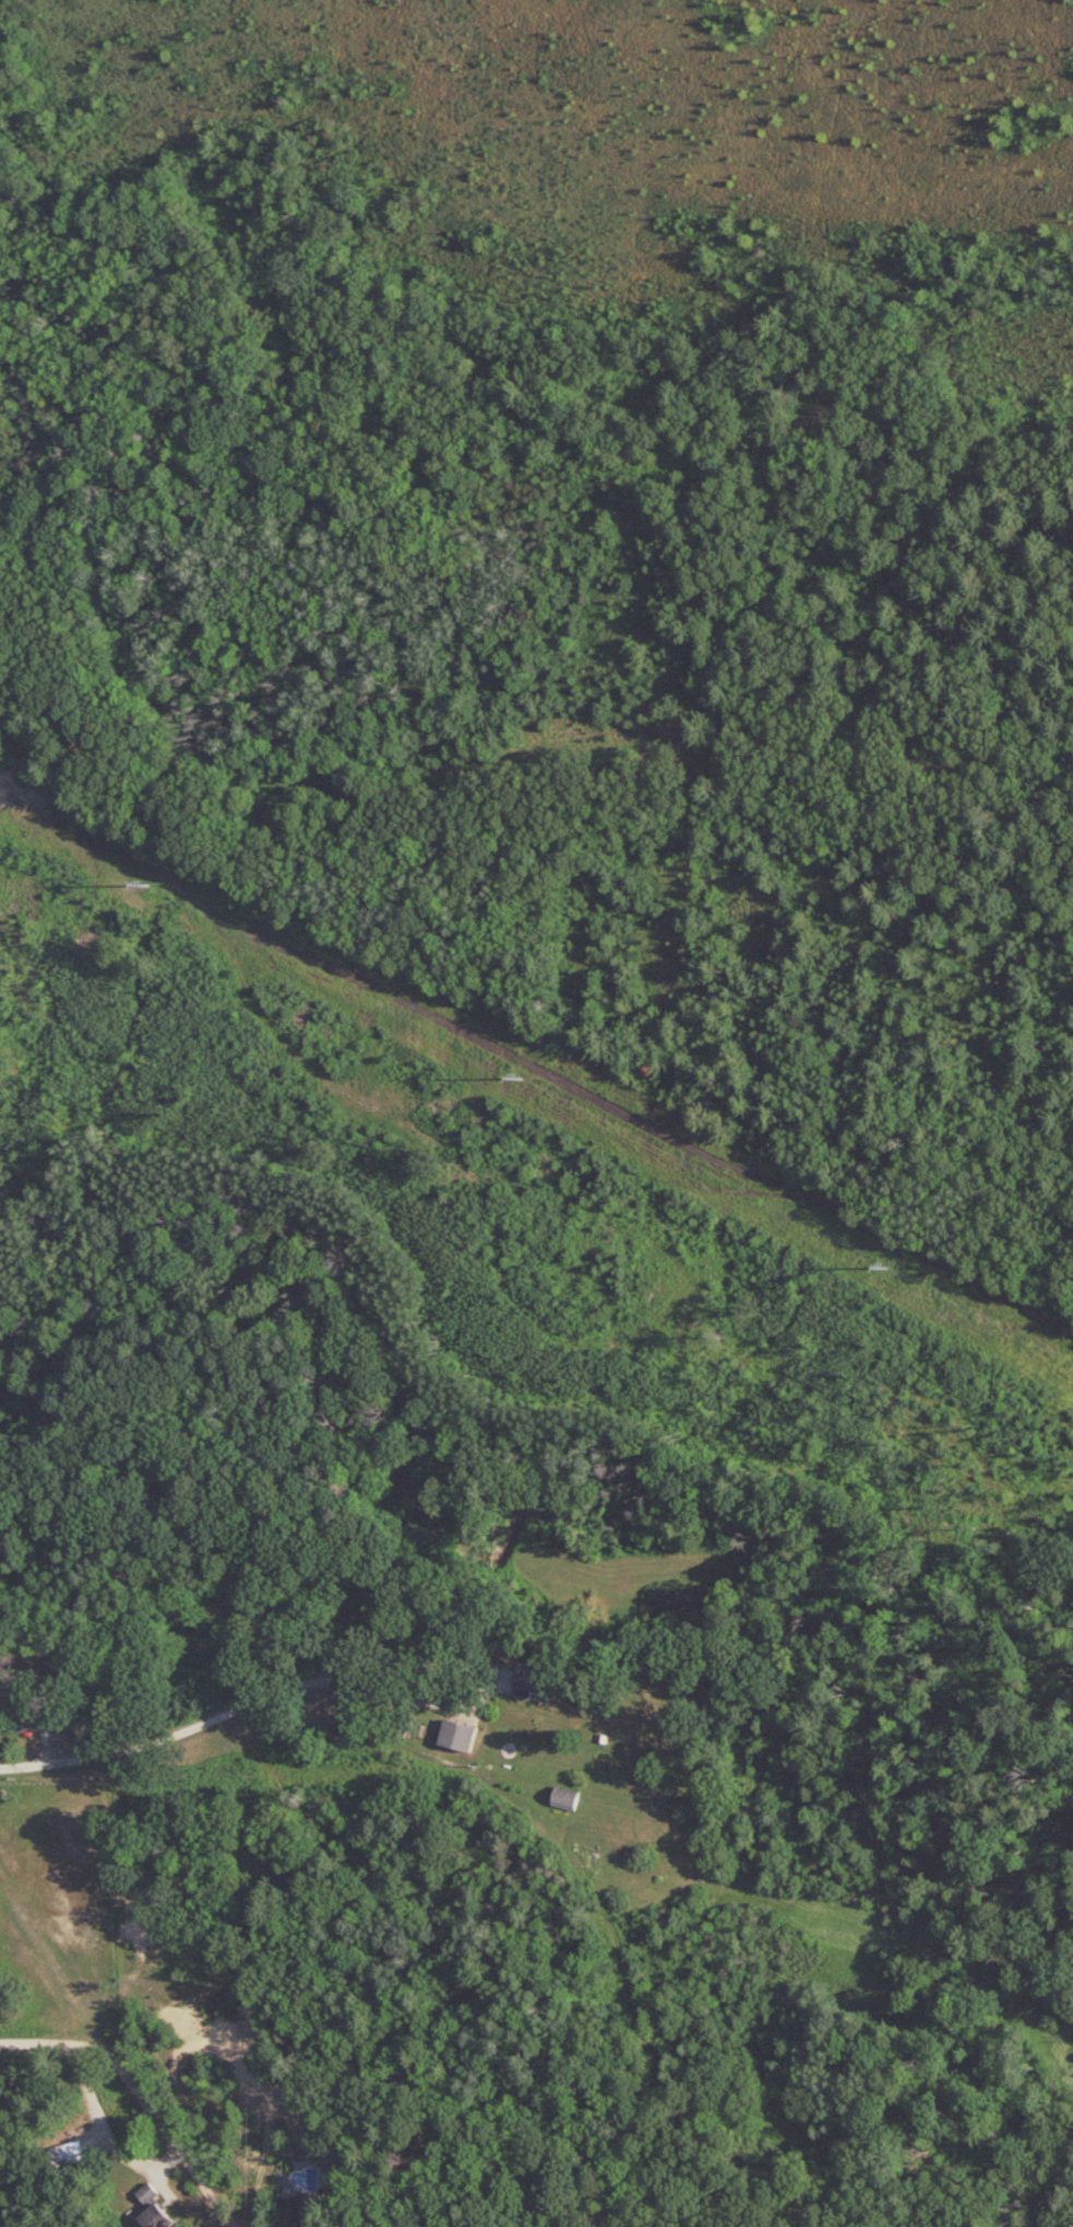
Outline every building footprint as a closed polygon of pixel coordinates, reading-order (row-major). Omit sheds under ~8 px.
[(530,1698),(532,1690),(543,1692),(549,1656),(536,1653),(534,1667),(519,1665),(514,1696),(530,1698)] [(470,1752),(477,1727),(445,1719),(438,1745),(470,1752)] [(552,1805),(575,1811),(580,1792),(557,1786),(552,1805)] [(148,2226),(171,2226),(176,2223),(155,2200),(160,2195),(148,2181),(135,2192),(150,2209),(140,2218),(148,2226)]
